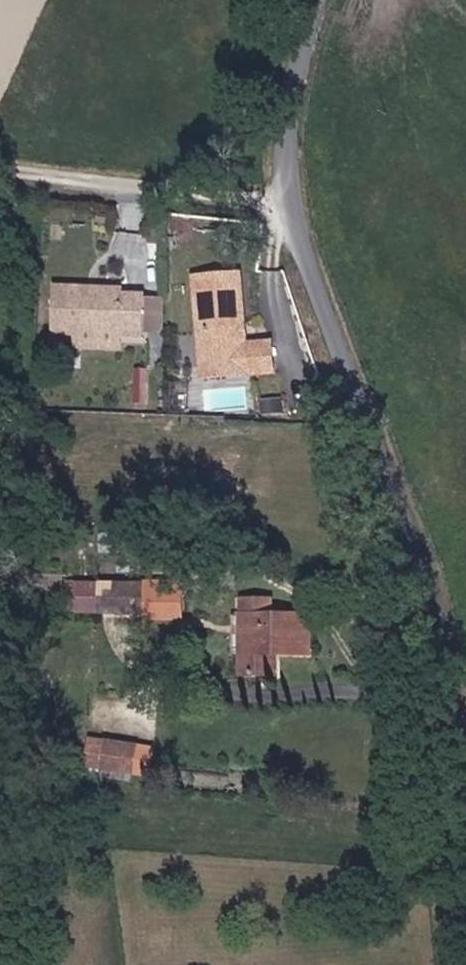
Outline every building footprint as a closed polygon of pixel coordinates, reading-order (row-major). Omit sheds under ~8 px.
[(250,373),(248,343),(244,276),(197,279),(203,369),(227,367),(227,378),(250,377),(250,373)] [(124,293),(124,289),(57,286),(55,336),(77,337),(78,327),(122,329),(121,338),(145,339),(147,295),(124,293)] [(274,341),(248,343),(250,373),(250,377),(276,375),(274,341)] [(204,380),(227,378),(227,367),(203,369),(204,380)] [(193,622),(196,584),(139,580),(136,618),(193,622)] [(78,589),(78,610),(100,610),(101,589),(78,589)] [(243,673),(268,675),(270,661),(308,664),(312,621),(278,617),(279,600),(250,597),(243,673)] [(91,733),(87,769),(102,771),(106,734),(91,733)] [(155,772),(158,740),(108,735),(105,767),(155,772)]
